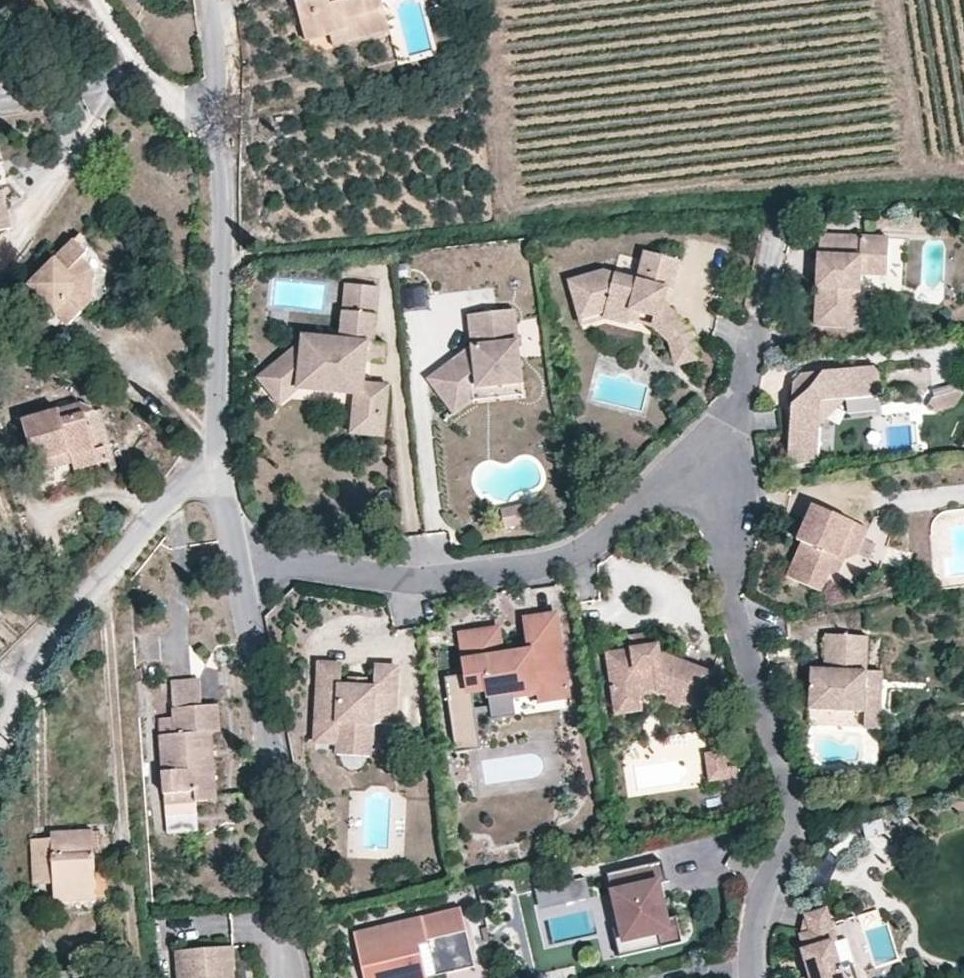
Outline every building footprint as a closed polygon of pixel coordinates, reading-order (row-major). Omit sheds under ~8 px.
[(330,35),(346,30),(350,42),(389,31),(380,0),(301,0),(295,2),(306,41),(330,35)] [(346,30),(330,35),(333,46),(350,42),(346,30)] [(820,235),(820,255),(828,255),(827,270),(820,269),(819,325),(848,326),(849,306),(860,307),(862,273),(887,272),(887,236),(820,235)] [(85,254),(72,242),(27,286),(67,325),(91,301),(93,270),(81,258),(85,254)] [(571,276),(581,314),(607,308),(607,315),(629,319),(630,316),(633,307),(662,312),(666,301),(668,286),(674,286),(681,256),(647,247),(639,275),(605,267),(571,276)] [(303,337),(302,343),(300,360),(285,357),(259,379),(275,400),(292,386),(298,385),(299,387),(298,389),(356,394),(362,395),(361,412),(388,414),(390,386),(366,384),(366,376),(358,375),(360,361),(367,361),(383,362),(385,344),(374,342),(378,287),(346,285),(341,340),(303,337)] [(694,324),(666,301),(662,312),(633,307),(630,316),(652,320),(671,337),(694,324)] [(471,310),(474,343),(479,343),(480,357),(456,360),(454,358),(430,374),(453,410),(473,398),(475,396),(474,385),(523,378),(515,306),(471,310)] [(859,327),(860,307),(849,306),(848,326),(859,327)] [(607,308),(581,314),(583,321),(607,315),(607,308)] [(701,354),(694,324),(671,337),(677,361),(701,354)] [(300,360),(302,343),(285,357),(300,360)] [(479,343),(474,343),(454,358),(456,360),(480,357),(479,343)] [(366,376),(367,361),(360,361),(358,375),(366,376)] [(828,408),(847,403),(880,398),(879,370),(806,375),(796,390),(789,464),(819,460),(822,420),(828,408)] [(525,377),(523,378),(474,385),(475,396),(473,398),(474,400),(526,395),(525,377)] [(292,386),(275,400),(279,406),(298,389),(299,387),(298,385),(292,386)] [(362,395),(356,394),(352,432),(386,436),(388,414),(361,412),(362,395)] [(822,420),(847,403),(828,408),(822,420)] [(22,421),(34,463),(70,455),(72,462),(97,455),(85,412),(79,410),(77,406),(65,407),(22,421)] [(97,455),(72,462),(75,471),(108,460),(95,415),(85,412),(97,455)] [(70,455),(34,463),(37,472),(72,462),(70,455)] [(816,504),(804,528),(814,533),(809,545),(805,543),(790,578),(822,593),(831,574),(838,576),(844,562),(858,556),(870,529),(816,504)] [(532,505),(502,508),(504,523),(534,520),(532,505)] [(814,533),(804,528),(799,539),(805,543),(809,545),(814,533)] [(496,624),(453,631),(459,668),(463,692),(475,690),(489,688),(491,702),(535,695),(534,701),(572,695),(558,608),(519,614),(525,647),(501,651),(496,624)] [(633,634),(635,646),(654,643),(652,632),(633,634)] [(827,636),(826,655),(844,655),(842,672),(826,671),(814,670),(811,711),(866,714),(869,638),(827,636)] [(614,696),(642,693),(658,690),(670,694),(685,700),(687,696),(701,701),(713,669),(661,650),(660,642),(654,643),(635,646),(608,651),(614,696)] [(844,655),(826,655),(826,671),(842,672),(844,655)] [(367,686),(348,686),(341,685),(341,665),(318,663),(314,742),(337,743),(371,745),(372,723),(395,725),(399,668),(375,666),(373,687),(367,686)] [(463,692),(459,668),(446,670),(458,744),(483,740),(475,690),(463,692)] [(883,673),(868,672),(866,714),(865,727),(880,728),(881,714),(883,673)] [(350,676),(348,686),(367,686),(368,678),(350,676)] [(174,686),(175,708),(205,707),(204,684),(174,686)] [(644,708),(642,693),(614,696),(617,712),(644,708)] [(685,700),(670,694),(667,699),(683,706),(685,700)] [(687,696),(685,700),(699,706),(701,701),(687,696)] [(205,707),(175,708),(176,734),(161,735),(165,794),(194,792),(195,801),(215,800),(213,758),(204,758),(203,735),(211,734),(220,733),(217,706),(205,707)] [(213,758),(211,734),(203,735),(204,758),(213,758)] [(371,745),(337,743),(336,755),(370,758),(371,745)] [(727,749),(709,752),(712,779),(729,777),(727,749)] [(194,792),(165,794),(165,803),(195,801),(194,792)] [(89,830),(50,832),(50,839),(28,841),(30,884),(51,883),(53,904),(93,901),(89,830)] [(632,920),(618,923),(623,951),(686,937),(681,911),(669,913),(662,878),(671,876),(666,855),(612,867),(616,888),(624,886),(632,920)] [(804,977),(860,977),(855,961),(843,965),(835,940),(839,939),(830,906),(809,912),(814,928),(803,932),(808,947),(806,947),(814,973),(803,976),(804,977)] [(464,909),(357,933),(367,977),(430,977),(427,967),(435,965),(438,977),(478,968),(464,909)] [(233,970),(234,969),(233,946),(176,951),(178,977),(234,977),(233,970)] [(435,965),(427,967),(430,977),(435,977),(438,977),(435,965)]
